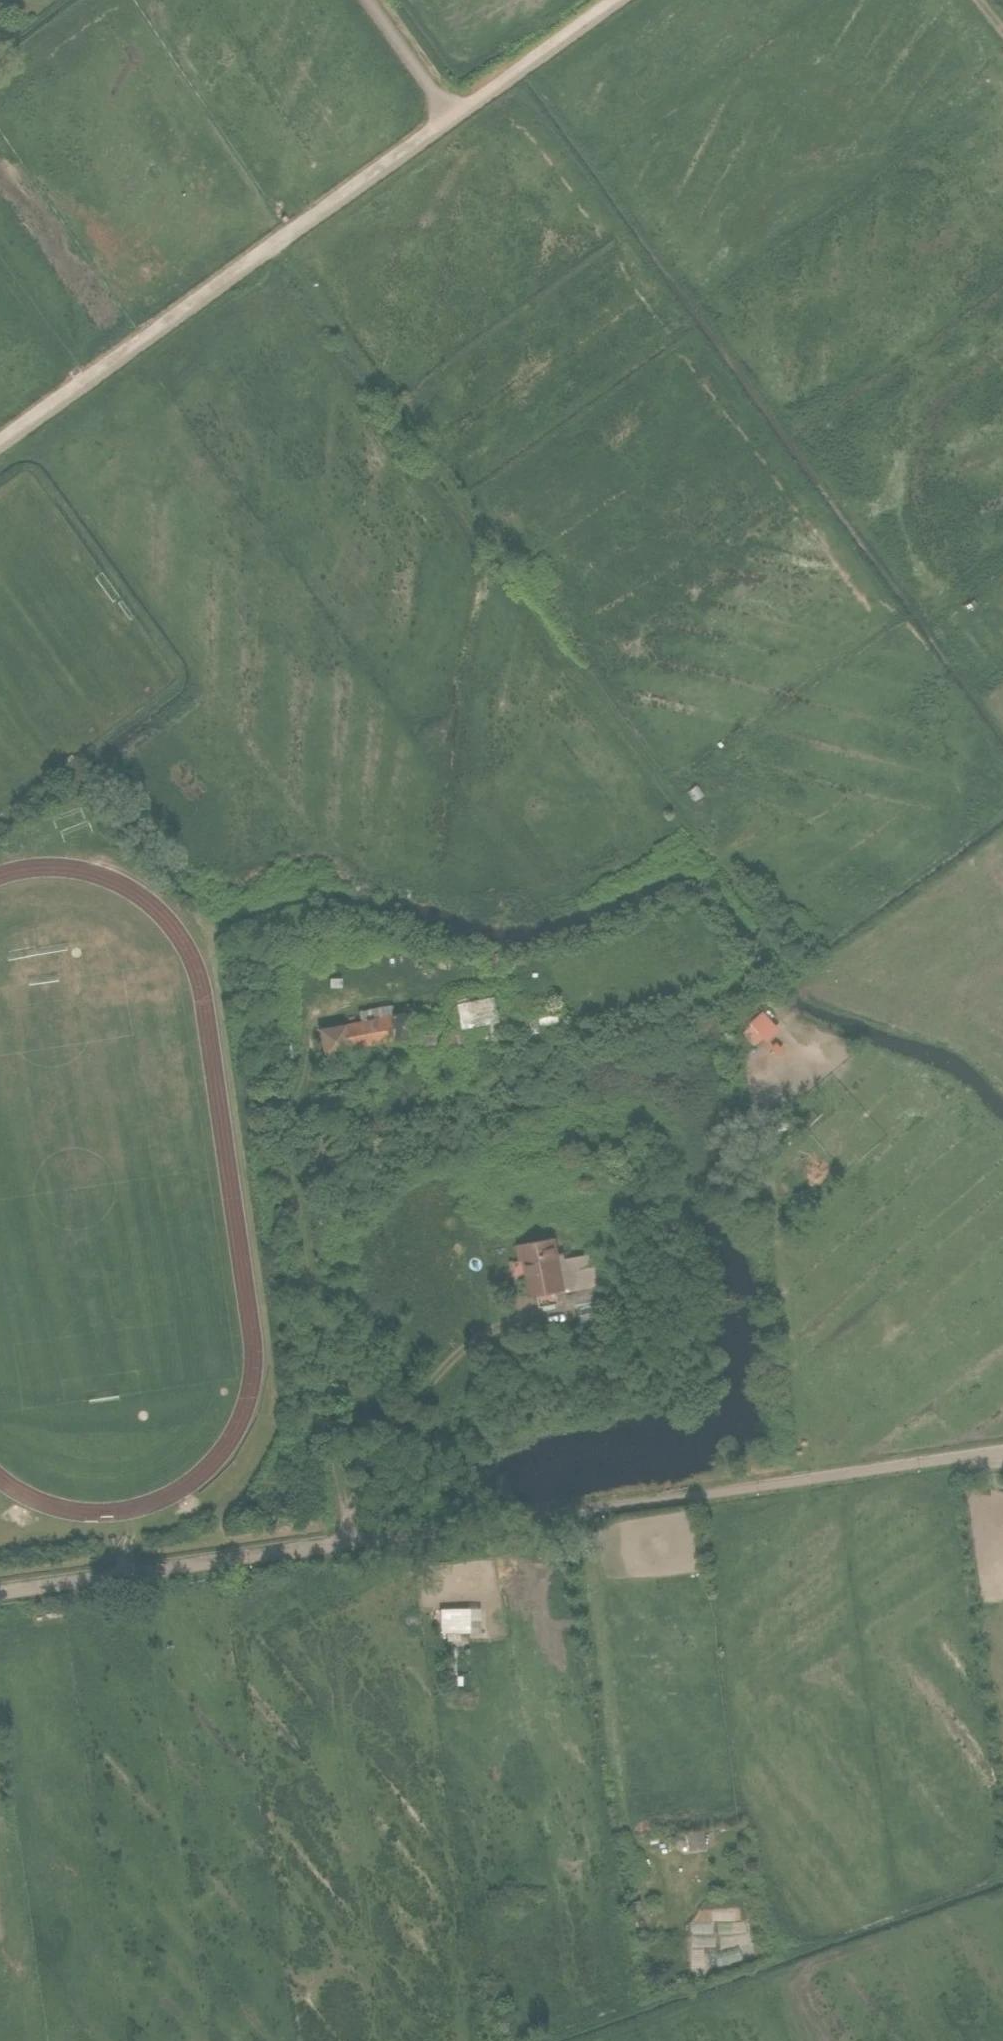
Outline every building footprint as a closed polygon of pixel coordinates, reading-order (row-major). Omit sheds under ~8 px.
[(503,1006),(464,1013),(469,1038),(508,1031),(503,1006)] [(747,1032),(761,1044),(768,1037),(773,1041),(787,1026),(768,1009),(747,1032)] [(324,1037),(329,1063),(421,1046),(416,1020),(324,1037)] [(567,1245),(518,1251),(526,1313),(607,1303),(602,1267),(570,1271),(567,1245)] [(475,1610),(446,1612),(447,1636),(477,1634),(475,1610)] [(694,1845),(665,1849),(666,1856),(678,1854),(680,1866),(696,1864),(694,1845)]
